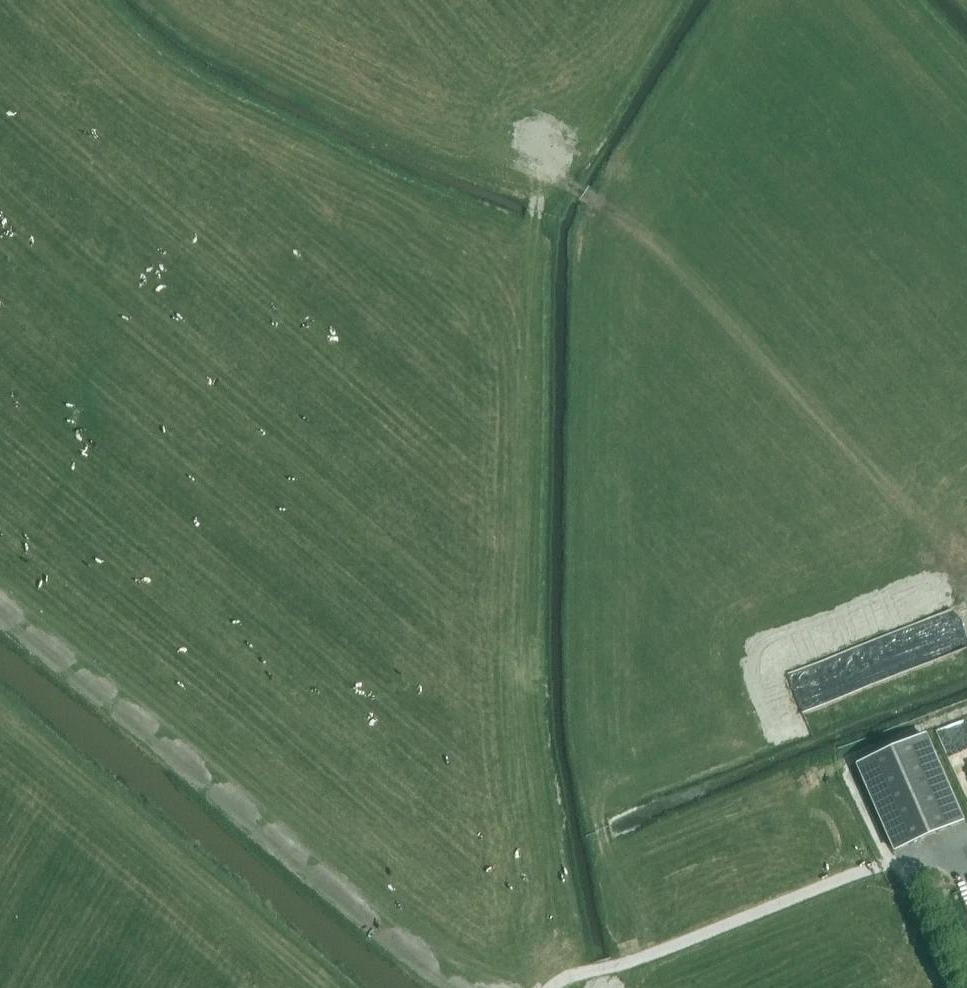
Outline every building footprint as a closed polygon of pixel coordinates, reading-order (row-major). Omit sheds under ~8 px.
[(927,734),(856,765),(894,852),(965,821),(927,734)]
